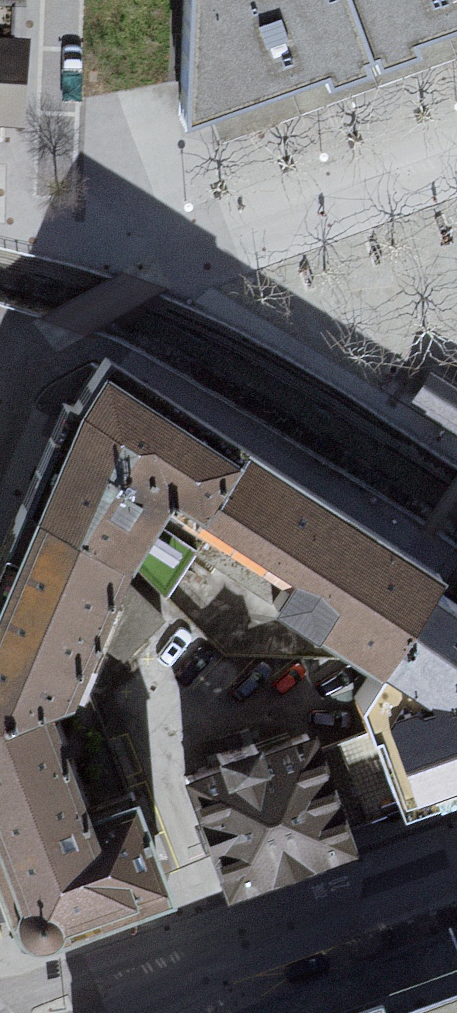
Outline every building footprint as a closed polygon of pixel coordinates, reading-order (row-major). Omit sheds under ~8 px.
[(18,40),(20,0),(0,0),(0,40),(18,40)] [(191,126),(456,32),(456,0),(191,0),(191,126)] [(18,40),(0,40),(0,135),(16,136),(18,40)] [(52,718),(74,712),(131,574),(170,514),(200,532),(251,455),(104,358),(70,409),(0,573),(0,737),(52,718)] [(414,403),(456,430),(456,385),(435,371),(414,403)] [(448,581),(251,455),(200,532),(294,584),(275,615),(382,683),(448,581)] [(448,581),(382,683),(363,715),(370,731),(402,811),(406,822),(456,801),(456,588),(448,581)] [(52,718),(0,737),(0,903),(9,929),(18,940),(32,953),(48,953),(61,948),(171,907),(136,802),(90,820),(52,718)] [(370,731),(321,750),(350,831),(402,811),(370,731)] [(317,736),(188,781),(230,903),(359,859),(350,831),(349,828),(321,750),(321,748),(317,736)] [(308,1012),(456,1012),(456,959),(308,1012)]
